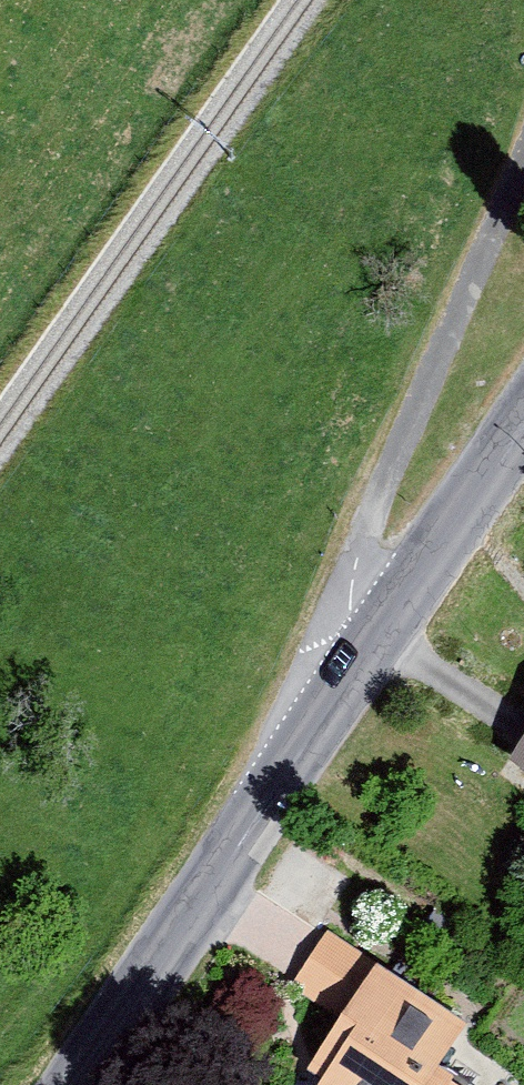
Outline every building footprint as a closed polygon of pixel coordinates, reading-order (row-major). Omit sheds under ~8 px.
[(513,773),(523,780),(523,755),(513,773)] [(294,980),(340,1010),(377,954),(332,923),(294,980)] [(485,1044),(377,969),(295,1084),(456,1084),(485,1044)]
